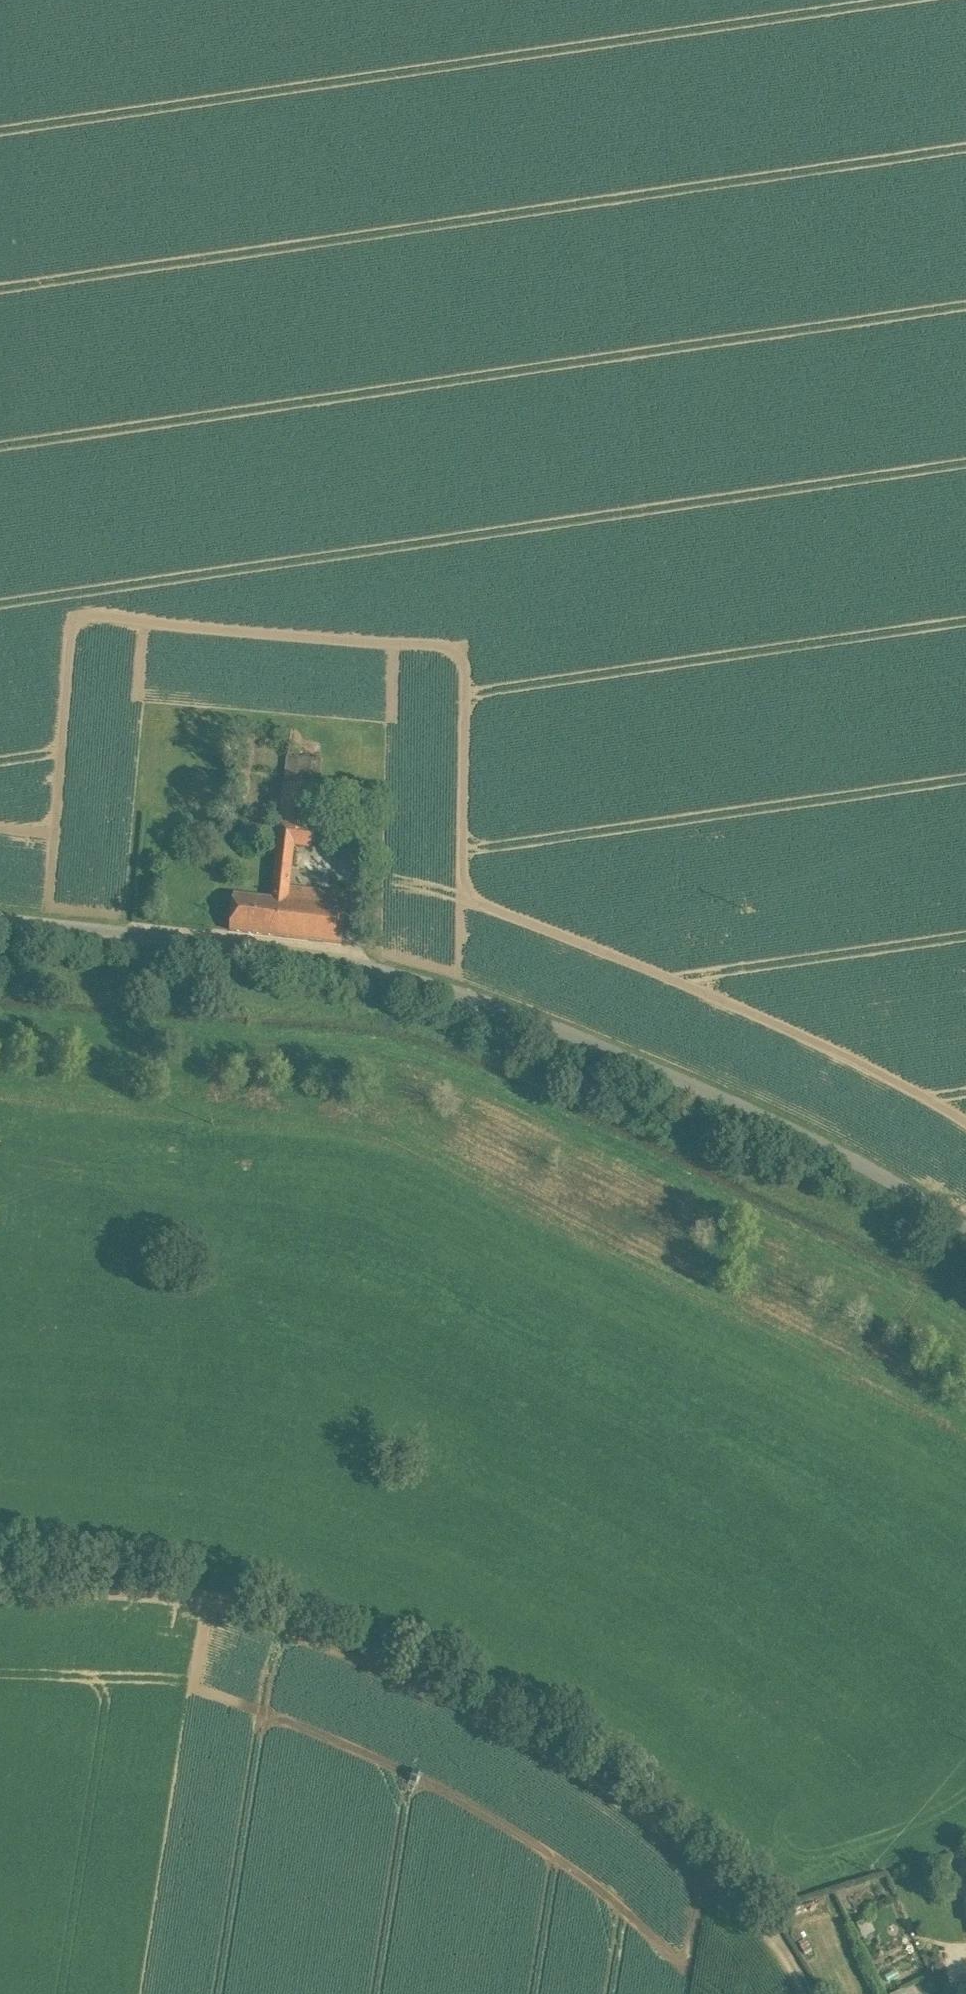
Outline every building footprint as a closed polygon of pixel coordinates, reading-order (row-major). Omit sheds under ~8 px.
[(321,761),(288,757),(285,785),(318,789),(321,761)] [(318,789),(285,785),(282,817),(315,815),(318,789)] [(315,815),(282,817),(281,825),(280,830),(297,826),(313,828),(315,815)] [(281,825),(242,820),(240,838),(279,842),(280,830),(281,825)] [(347,895),(290,889),(295,844),(297,826),(280,830),(279,842),(273,900),(281,901),(280,917),(297,919),(295,940),(342,945),(347,895)] [(313,828),(297,826),(295,844),(312,846),(313,828)] [(273,900),(234,896),(230,932),(295,940),(297,919),(280,917),(281,901),(273,900)]
